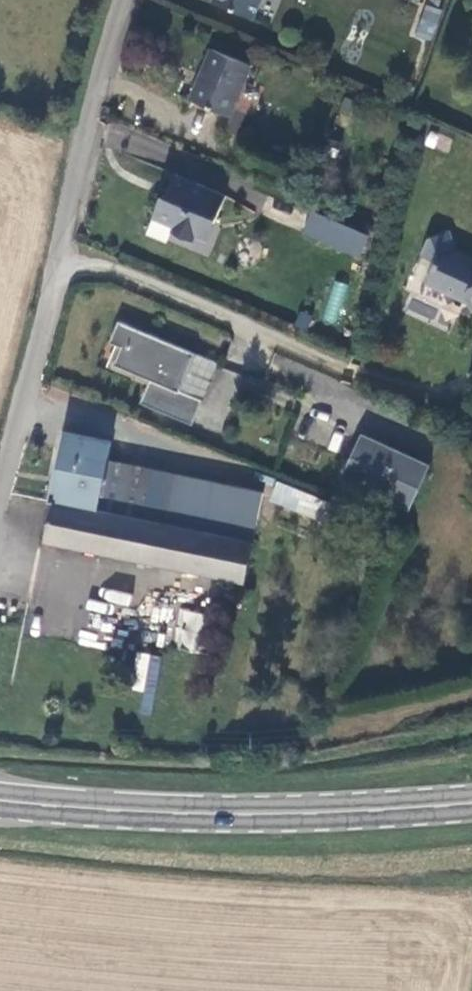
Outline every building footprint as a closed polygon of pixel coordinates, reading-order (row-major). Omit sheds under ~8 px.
[(212,8),(247,23),(257,0),(215,0),(212,8)] [(427,50),(438,17),(420,12),(410,43),(427,50)] [(243,69),(206,52),(193,83),(199,85),(190,105),(222,119),(243,69)] [(199,85),(193,83),(184,103),(190,105),(199,85)] [(424,147),(449,151),(452,137),(427,132),(424,147)] [(218,199),(171,179),(164,198),(157,196),(149,218),(170,228),(167,236),(188,246),(192,238),(200,219),(208,222),(218,199)] [(310,210),(300,233),(358,258),(368,235),(310,210)] [(200,242),(208,222),(200,219),(192,238),(200,242)] [(464,313),(471,310),(471,264),(449,252),(442,232),(421,241),(413,257),(428,265),(419,285),(443,296),(449,294),(459,298),(464,313)] [(336,326),(348,284),(333,280),(321,321),(336,326)] [(134,403),(162,415),(172,392),(188,355),(111,322),(102,343),(114,348),(106,366),(143,381),(134,403)] [(220,369),(216,390),(238,394),(242,372),(220,369)] [(172,392),(162,415),(184,424),(193,401),(172,392)] [(354,435),(333,481),(402,512),(423,466),(354,435)] [(59,439),(45,508),(92,518),(102,471),(105,450),(59,439)] [(102,471),(92,518),(91,520),(138,529),(139,527),(149,481),(102,471)] [(149,481),(139,527),(159,532),(166,484),(149,481)] [(92,518),(45,508),(44,510),(48,511),(40,552),(239,590),(255,504),(166,484),(159,532),(139,527),(138,529),(91,520),(92,518)] [(333,509),(273,485),(264,503),(324,528),(333,509)] [(175,649),(202,651),(206,612),(179,609),(175,649)] [(137,653),(133,691),(142,692),(140,711),(153,712),(158,655),(137,653)]
